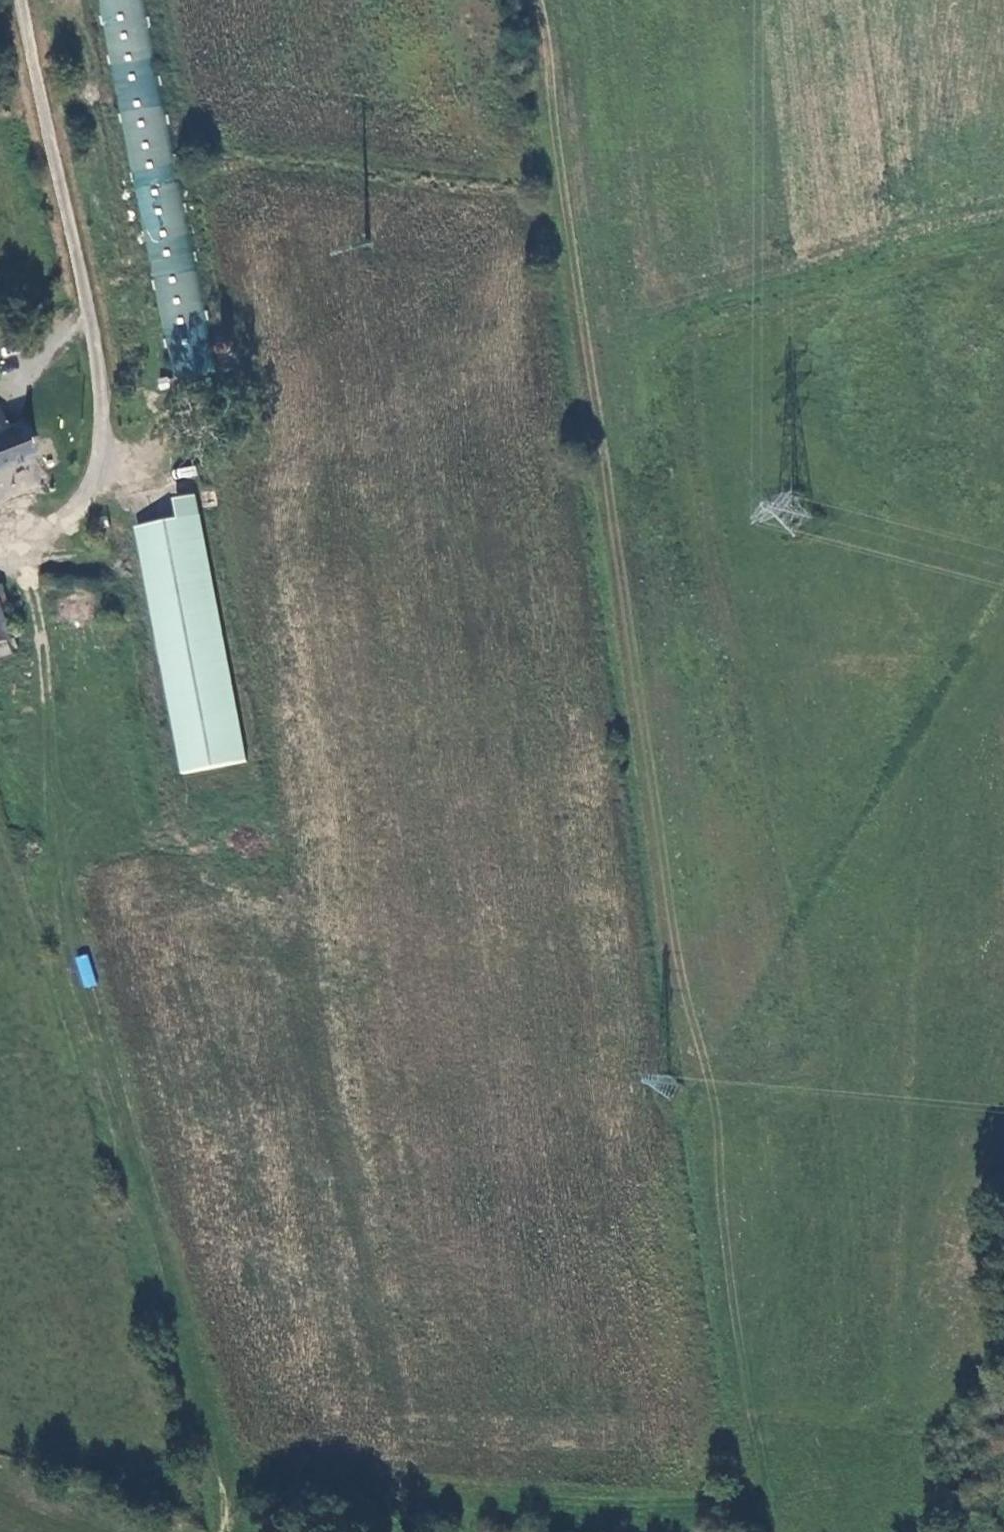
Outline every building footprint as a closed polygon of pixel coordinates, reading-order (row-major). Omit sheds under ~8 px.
[(143,0),(96,0),(178,379),(221,370),(143,0)] [(31,455),(20,422),(3,429),(0,420),(0,466),(31,455)] [(248,763),(195,496),(176,500),(180,519),(139,527),(188,775),(248,763)] [(12,653),(11,647),(20,644),(16,633),(12,635),(0,597),(7,594),(5,588),(0,590),(0,657),(12,653)] [(88,954),(74,957),(82,987),(96,984),(88,954)]
